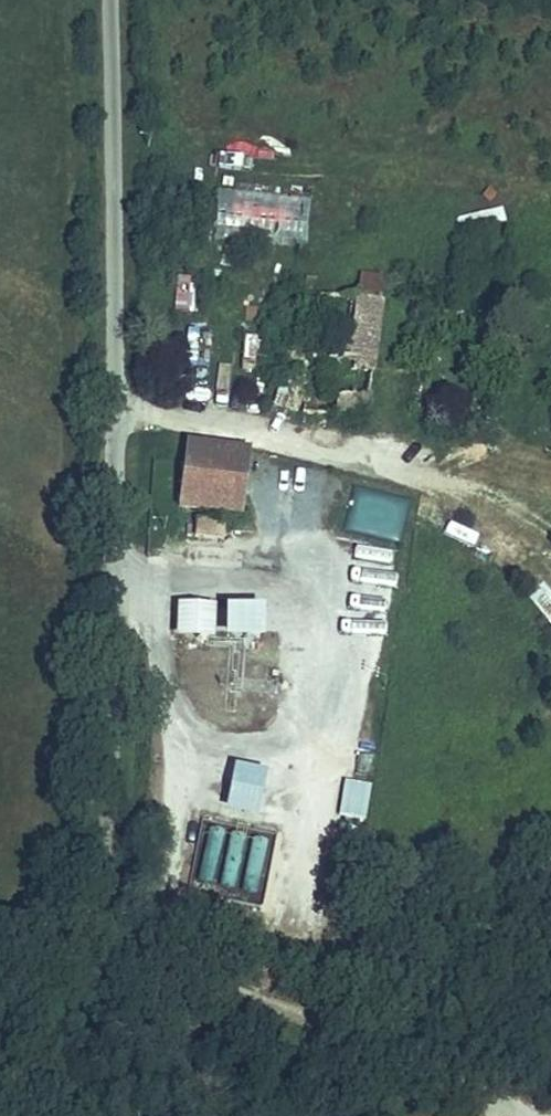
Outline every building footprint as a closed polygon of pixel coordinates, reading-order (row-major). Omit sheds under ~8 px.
[(217,187),(214,242),(307,246),(310,192),(217,187)] [(366,420),(386,267),(359,263),(355,292),(317,286),(320,264),(304,261),(284,409),(366,420)] [(178,505),(239,512),(246,449),(186,443),(178,505)] [(350,486),(343,533),(401,541),(408,495),(350,486)] [(218,537),(221,517),(191,513),(188,533),(218,537)] [(444,534),(473,546),(479,532),(450,520),(444,534)] [(357,577),(356,625),(391,626),(392,578),(357,577)] [(216,635),(216,600),(176,600),(177,635),(216,635)] [(227,600),(226,634),(278,636),(279,601),(227,600)] [(261,813),(268,766),(235,761),(228,808),(261,813)] [(339,816),(366,820),(372,782),(345,778),(339,816)]
